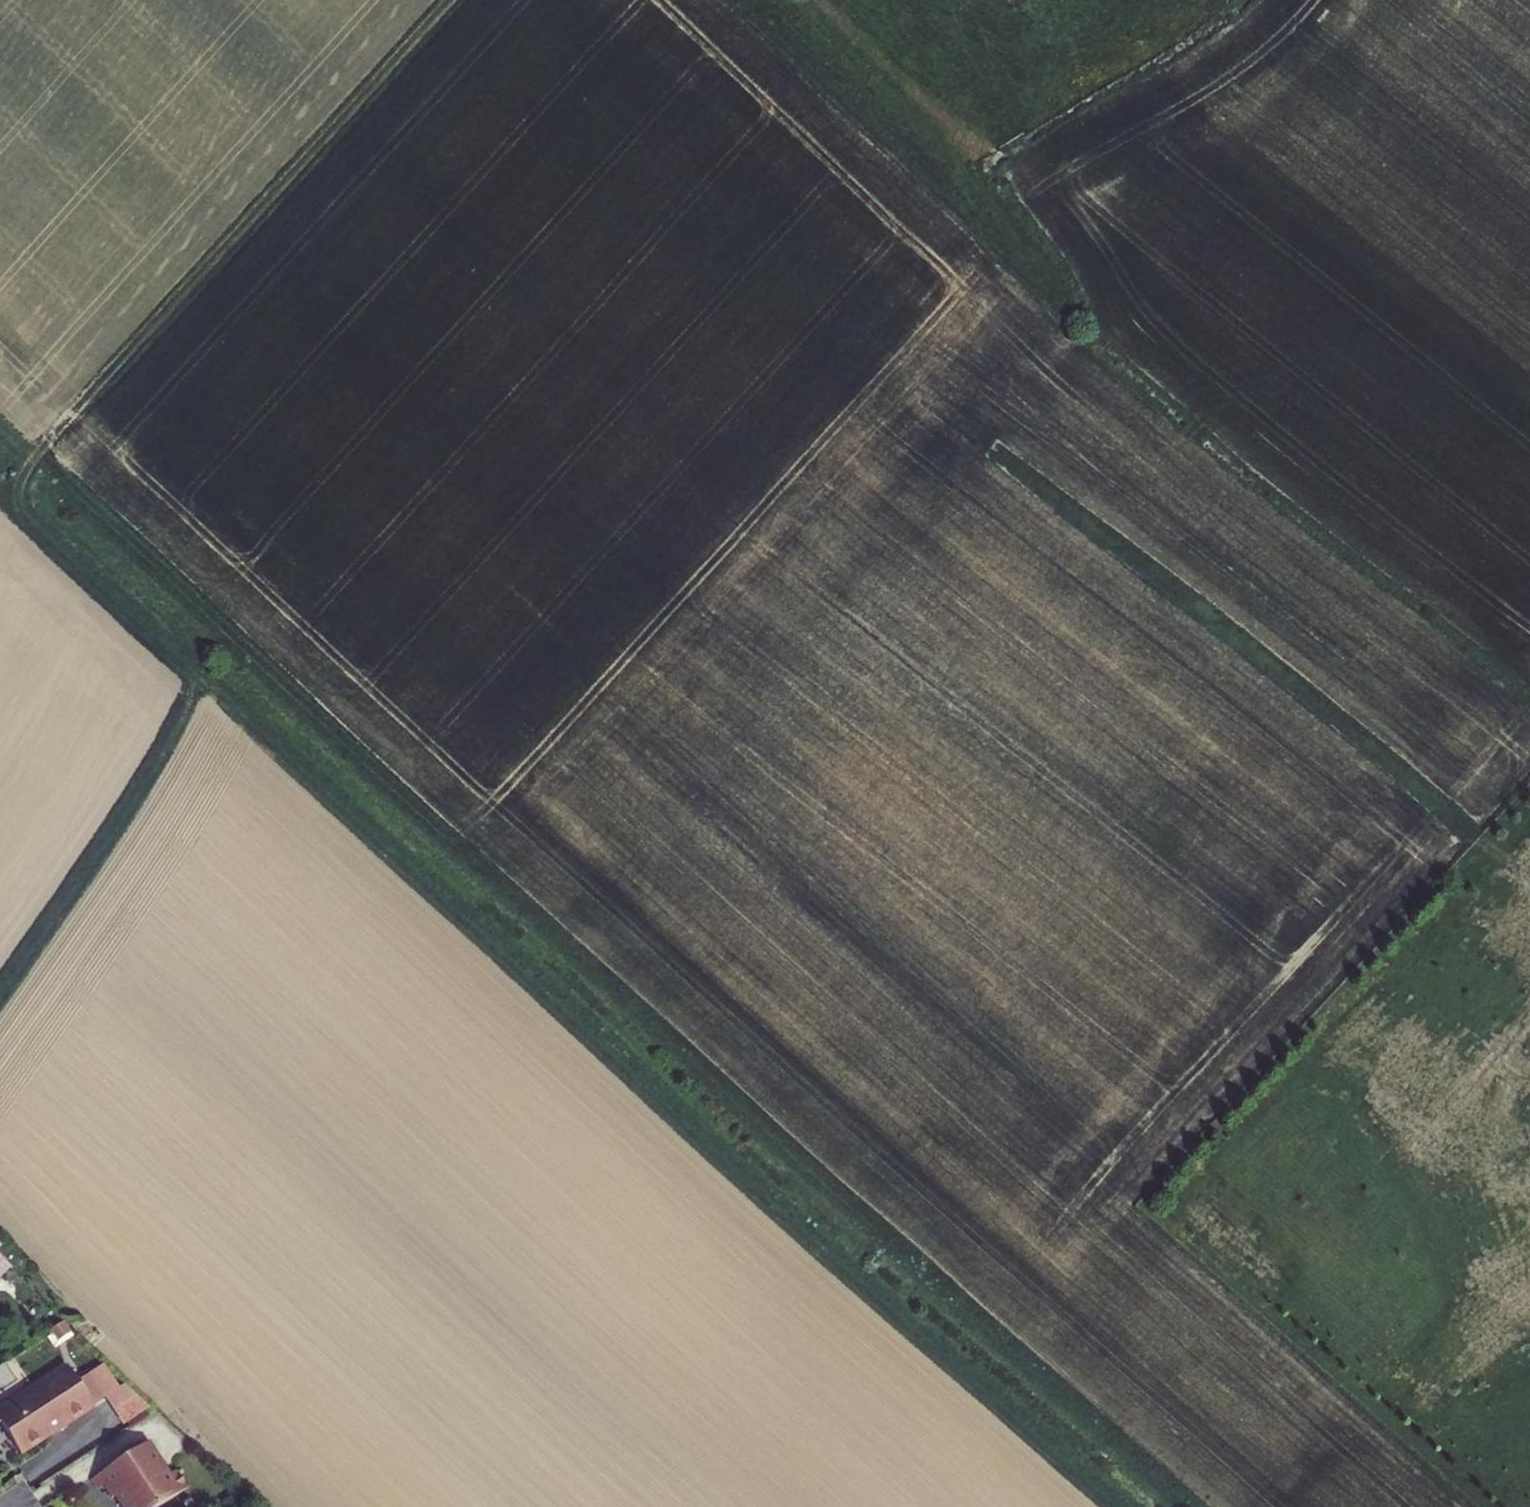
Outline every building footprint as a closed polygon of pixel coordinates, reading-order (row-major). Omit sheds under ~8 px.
[(20,1455),(93,1408),(67,1367),(0,1411),(0,1425),(20,1455)] [(102,1485),(111,1498),(116,1495),(124,1506),(158,1506),(187,1489),(175,1471),(167,1476),(163,1479),(156,1468),(160,1466),(145,1443),(96,1476),(102,1485)] [(167,1476),(160,1466),(156,1468),(163,1479),(167,1476)] [(95,1490),(102,1485),(96,1476),(89,1480),(95,1490)]
